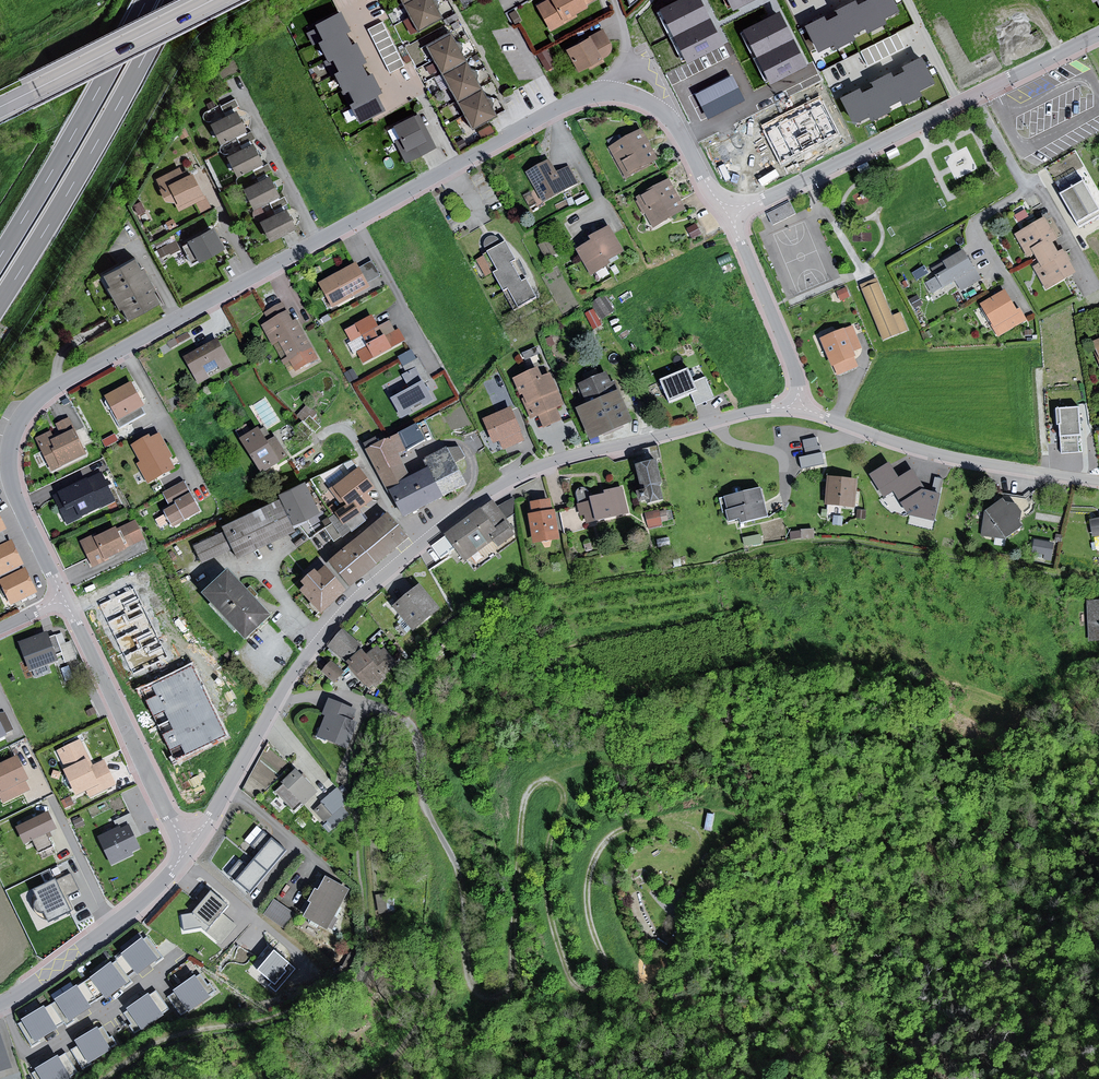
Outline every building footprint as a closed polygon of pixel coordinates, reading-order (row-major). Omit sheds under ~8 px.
[(430,0),(410,0),(401,5),(415,33),(440,20),(430,0)] [(535,7),(549,33),(576,19),(575,16),(587,9),(586,7),(598,1),(597,0),(548,0),(535,7)] [(701,0),(678,0),(659,9),(687,64),(724,45),(701,0)] [(733,11),(755,0),(728,0),(733,11)] [(805,26),(818,52),(833,45),(836,49),(856,39),(854,34),(864,29),(867,33),(887,23),(884,19),(899,11),(894,0),(866,0),(858,4),(855,0),(835,10),(837,15),(827,20),(824,16),(805,26)] [(341,11),(315,24),(323,40),(318,42),(328,61),(333,59),(338,71),(334,73),(344,93),(348,90),(354,101),(349,104),(359,124),(386,110),(378,95),(382,93),(372,73),(367,75),(362,65),(367,62),(356,42),(352,44),(346,33),(351,31),(341,11)] [(807,66),(780,11),(742,30),(770,85),(807,66)] [(898,30),(857,50),(864,65),(905,45),(898,30)] [(603,31),(565,51),(577,73),(587,68),(590,73),(604,66),(601,59),(607,55),(609,52),(610,47),(603,31)] [(465,61),(450,33),(425,46),(440,74),(465,61)] [(556,71),(546,51),(537,56),(548,76),(556,71)] [(860,88),(840,98),(854,125),(869,117),(871,121),(892,111),(889,107),(900,101),(903,106),(923,96),(920,91),(935,83),(921,57),(902,67),(904,71),(893,76),(891,72),(871,83),(873,87),(862,93),(860,88)] [(479,89),(465,61),(440,74),(455,102),(479,89)] [(732,76),(696,94),(708,119),(745,100),(732,76)] [(494,117),(479,89),(455,102),(469,130),(494,117)] [(820,96),(761,125),(781,165),(808,152),(840,136),(820,96)] [(221,144),(246,131),(234,111),(210,125),(221,144)] [(436,150),(419,115),(413,118),(412,116),(392,126),(399,140),(394,143),(405,165),(436,150)] [(641,132),(607,151),(624,181),(658,162),(641,132)] [(236,176),(261,163),(249,143),(225,157),(236,176)] [(549,162),(526,174),(541,204),(577,185),(568,168),(556,175),(549,162)] [(179,212),(205,198),(192,174),(184,177),(179,168),(156,180),(167,201),(173,202),(179,212)] [(1056,180),(1061,190),(1083,179),(1078,170),(1056,180)] [(254,210),(278,196),(267,176),(242,190),(254,210)] [(653,231),(685,213),(668,182),(635,200),(653,231)] [(1085,184),(1062,197),(1080,229),(1098,218),(1098,209),(1085,184)] [(790,203),(767,214),(774,227),(796,215),(790,203)] [(269,243),(293,229),(282,209),(258,223),(269,243)] [(1075,275),(1062,253),(1058,255),(1052,245),(1056,242),(1044,220),(1014,237),(1045,292),(1075,275)] [(223,249),(211,227),(178,246),(190,268),(223,249)] [(624,256),(609,228),(589,239),(591,243),(576,251),(590,278),(608,269),(606,266),(624,256)] [(888,251),(904,250),(903,234),(886,236),(888,251)] [(537,300),(505,244),(501,246),(498,242),(494,238),(488,238),(485,242),(483,246),(487,254),(486,255),(496,273),(492,275),(502,294),(506,292),(517,311),(537,300)] [(979,281),(963,253),(933,270),(938,279),(927,285),(933,295),(955,282),(960,292),(979,281)] [(491,274),(483,259),(475,263),(484,278),(491,274)] [(159,304),(135,260),(99,279),(123,323),(159,304)] [(355,264),(317,286),(332,312),(369,291),(366,286),(380,279),(372,263),(359,270),(355,264)] [(891,319),(876,282),(861,288),(883,341),(907,331),(900,315),(891,319)] [(1015,313),(1004,294),(980,307),(998,339),(1026,323),(1019,311),(1015,313)] [(613,311),(603,296),(592,303),(602,318),(613,311)] [(292,323),(281,304),(266,313),(270,321),(262,325),(288,371),(295,367),(296,370),(306,364),(316,358),(296,321),(292,323)] [(372,319),(344,333),(362,368),(406,345),(399,331),(394,334),(389,323),(378,329),(372,319)] [(860,350),(851,329),(822,342),(837,378),(858,369),(851,354),(860,350)] [(217,342),(183,360),(197,385),(230,367),(217,342)] [(535,350),(522,355),(525,363),(538,358),(535,350)] [(419,360),(402,369),(406,375),(401,377),(409,392),(390,402),(401,423),(413,416),(411,411),(420,406),(422,410),(434,404),(424,386),(430,382),(419,360)] [(690,370),(661,382),(671,405),(693,396),(698,407),(715,400),(706,378),(695,383),(690,370)] [(537,371),(513,381),(530,422),(538,419),(542,430),(561,422),(556,411),(563,408),(550,376),(541,380),(537,371)] [(606,375),(579,387),(587,407),(577,412),(591,444),(636,425),(622,393),(620,394),(612,377),(608,379),(606,375)] [(129,386),(103,400),(119,431),(145,417),(129,386)] [(524,444),(510,410),(482,421),(492,447),(499,444),(503,452),(524,444)] [(1082,410),(1060,411),(1063,455),(1080,453),(1079,439),(1084,439),(1082,410)] [(51,434),(35,441),(51,475),(86,458),(74,433),(76,432),(70,419),(55,427),(61,438),(54,441),(51,434)] [(416,425),(368,449),(388,487),(410,476),(399,454),(424,441),(416,425)] [(258,430),(239,442),(261,478),(289,461),(276,439),(267,445),(258,430)] [(173,460),(160,437),(151,442),(148,438),(130,448),(139,465),(135,467),(146,486),(175,471),(170,462),(173,460)] [(815,438),(803,440),(806,455),(800,457),(801,467),(823,463),(820,445),(816,445),(815,438)] [(446,448),(425,459),(431,471),(392,492),(404,515),(443,494),(455,488),(464,483),(446,448)] [(887,461),(869,473),(884,495),(893,490),(908,514),(934,520),(941,489),(925,486),(913,467),(897,477),(887,461)] [(658,462),(636,467),(643,495),(640,496),(642,506),(648,504),(649,506),(651,506),(665,503),(662,487),(664,487),(658,462)] [(373,489),(357,468),(329,489),(342,506),(332,514),(341,526),(372,503),(366,495),(373,489)] [(855,477),(827,475),(825,502),(853,504),(855,477)] [(102,476),(53,499),(67,528),(116,505),(102,476)] [(318,512),(304,482),(278,494),(292,524),(318,512)] [(201,514),(183,484),(162,497),(170,510),(163,514),(165,517),(156,522),(161,531),(169,526),(170,528),(181,521),(183,524),(201,514)] [(631,517),(623,490),(603,493),(604,497),(590,500),(588,493),(583,489),(578,490),(575,494),(575,498),(578,507),(561,513),(566,536),(631,517)] [(764,505),(761,491),(719,501),(727,526),(736,523),(738,530),(785,519),(780,497),(764,505)] [(982,535),(1006,539),(1022,525),(1019,520),(1021,510),(1016,502),(1005,501),(1001,496),(984,509),(982,535)] [(493,503),(446,539),(455,552),(464,563),(466,561),(475,573),(520,540),(515,499),(498,509),(493,503)] [(293,532),(278,500),(221,527),(223,531),(192,546),(200,564),(231,550),(235,559),(293,532)] [(551,501),(530,504),(532,516),(527,517),(532,546),(544,544),(546,550),(551,549),(551,543),(560,542),(555,512),(552,512),(551,501)] [(659,512),(645,515),(649,531),(662,528),(661,525),(669,523),(666,513),(659,514),(659,512)] [(360,575),(407,537),(387,514),(375,524),(330,561),(349,584),(357,578),(360,575)] [(1091,523),(1093,538),(1098,537),(1098,521),(1091,523)] [(92,537),(78,544),(91,570),(125,554),(124,551),(144,541),(135,523),(116,532),(115,530),(94,540),(92,537)] [(761,536),(743,540),(745,551),(763,547),(761,536)] [(1054,542),(1034,538),(1031,551),(1044,554),(1043,558),(1050,559),(1054,542)] [(446,539),(432,549),(441,561),(455,552),(446,539)] [(0,549),(0,578),(22,567),(10,543),(0,549)] [(308,585),(303,590),(321,610),(344,589),(324,567),(317,574),(314,570),(309,575),(303,580),(308,585)] [(0,583),(0,584),(12,607),(36,596),(24,571),(0,583)] [(272,620),(231,576),(207,599),(248,642),(272,620)] [(440,611),(419,587),(393,609),(414,634),(440,611)] [(168,658),(134,589),(99,605),(133,675),(168,658)] [(1088,604),(1091,643),(1098,642),(1098,603),(1088,604)] [(361,647),(343,631),(328,648),(347,664),(361,647)] [(48,634),(19,644),(30,673),(58,663),(48,634)] [(362,651),(347,664),(368,689),(372,686),(375,690),(387,681),(384,678),(395,669),(391,665),(395,662),(385,650),(381,653),(377,648),(366,657),(362,651)] [(344,673),(331,662),(321,674),(335,685),(344,673)] [(226,736),(192,666),(140,690),(175,761),(226,736)] [(359,713),(328,701),(322,716),(325,717),(317,739),(349,751),(359,726),(355,725),(359,713)] [(81,739),(54,751),(76,798),(88,793),(89,797),(115,785),(103,760),(93,765),(81,739)] [(0,766),(0,801),(2,806),(29,793),(25,784),(27,783),(15,758),(0,766)] [(318,795),(295,771),(281,785),(282,787),(275,794),(294,813),(302,806),(305,808),(318,795)] [(350,804),(337,790),(321,804),(322,805),(313,813),(324,825),(328,822),(334,830),(350,817),(343,810),(350,804)] [(46,814),(14,829),(22,847),(54,832),(46,814)] [(714,815),(706,815),(705,832),(713,832),(714,815)] [(130,826),(100,840),(112,867),(142,853),(130,826)] [(229,876),(252,895),(287,853),(264,834),(253,848),(262,855),(249,869),(241,862),(229,876)] [(71,874),(35,891),(50,925),(74,913),(66,897),(79,891),(71,874)] [(349,893),(324,879),(317,892),(314,890),(306,904),(309,906),(301,919),(326,934),(328,930),(333,933),(340,921),(335,918),(349,893)] [(192,911),(180,913),(183,930),(201,927),(220,942),(235,924),(221,912),(227,904),(210,889),(192,911)] [(387,916),(384,896),(375,897),(378,917),(387,916)] [(295,916),(273,901),(263,916),(285,931),(295,916)] [(313,930),(305,925),(299,934),(307,939),(313,930)] [(89,976),(17,1023),(31,1043),(103,996),(160,954),(146,934),(89,976)] [(273,947),(256,967),(272,981),(269,985),(276,991),(297,967),(273,947)] [(200,974),(168,997),(182,1015),(214,992),(200,974)] [(156,989),(124,1013),(137,1031),(169,1008),(156,989)] [(102,1026),(69,1047),(81,1067),(115,1046),(102,1026)] [(10,1065),(0,1038),(0,1069),(10,1065)] [(31,1073),(35,1078),(64,1078),(77,1071),(65,1052),(31,1073)]
